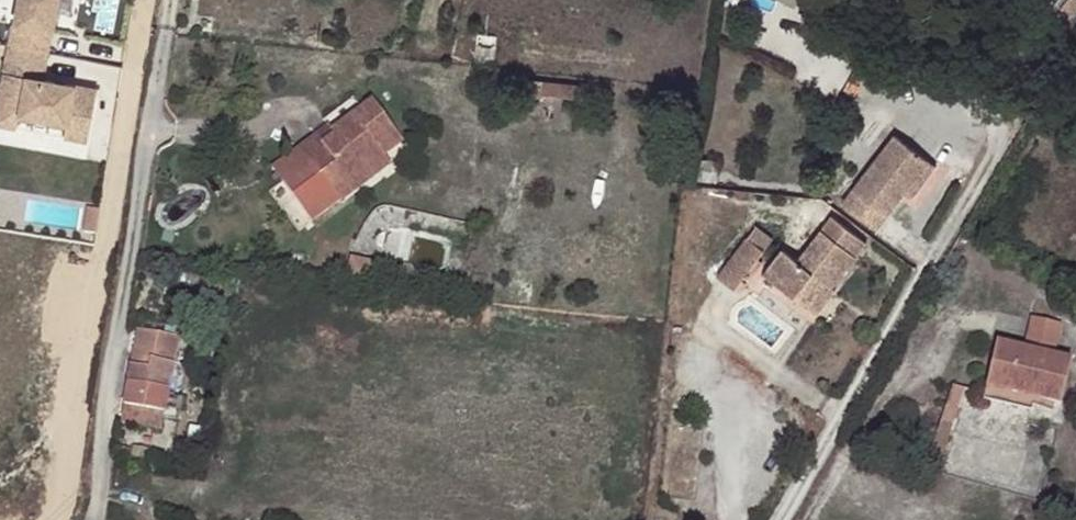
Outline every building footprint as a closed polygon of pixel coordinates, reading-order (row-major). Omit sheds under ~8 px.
[(99,83),(48,75),(60,0),(14,0),(0,92),(0,118),(68,129),(67,137),(90,141),(99,83)] [(791,75),(776,67),(770,79),(784,87),(791,75)] [(588,92),(533,83),(531,101),(542,103),(543,98),(586,104),(588,92)] [(311,131),(293,144),(330,193),(348,181),(343,174),(373,153),(376,155),(398,139),(367,97),(327,127),(332,133),(319,141),(311,131)] [(323,123),(311,131),(319,141),(332,133),(327,127),(323,123)] [(335,200),(383,165),(376,155),(373,153),(343,174),(348,181),(330,193),(335,200)] [(891,157),(886,166),(924,189),(929,181),(891,157)] [(924,189),(886,166),(846,233),(885,256),(909,217),(924,189)] [(720,183),(700,178),(695,198),(715,203),(720,183)] [(929,181),(924,189),(934,195),(939,187),(929,181)] [(924,189),(909,217),(916,222),(934,195),(924,189)] [(720,274),(738,287),(775,234),(756,221),(720,274)] [(840,315),(847,320),(878,270),(839,248),(808,297),(792,287),(781,305),(797,314),(792,321),(826,340),(840,315)] [(346,254),(347,266),(368,265),(368,253),(346,254)] [(758,314),(768,298),(773,289),(755,277),(728,318),(752,334),(758,326),(753,322),(758,314)] [(773,301),(768,298),(758,314),(763,317),(773,301)] [(797,314),(781,305),(777,312),(792,321),(797,314)] [(989,398),(1039,408),(1068,413),(1075,367),(1075,365),(1056,362),(1062,330),(1032,324),(1026,356),(998,351),(989,398)] [(130,358),(171,365),(175,337),(134,332),(130,358)] [(164,416),(171,365),(130,358),(122,409),(164,416)] [(930,480),(941,482),(956,399),(945,397),(930,480)] [(1039,408),(989,398),(987,409),(1037,418),(1039,408)] [(162,427),(164,416),(122,409),(121,416),(133,420),(162,427)] [(161,434),(161,432),(133,420),(121,416),(120,427),(161,434)] [(133,420),(161,432),(162,427),(133,420)]
